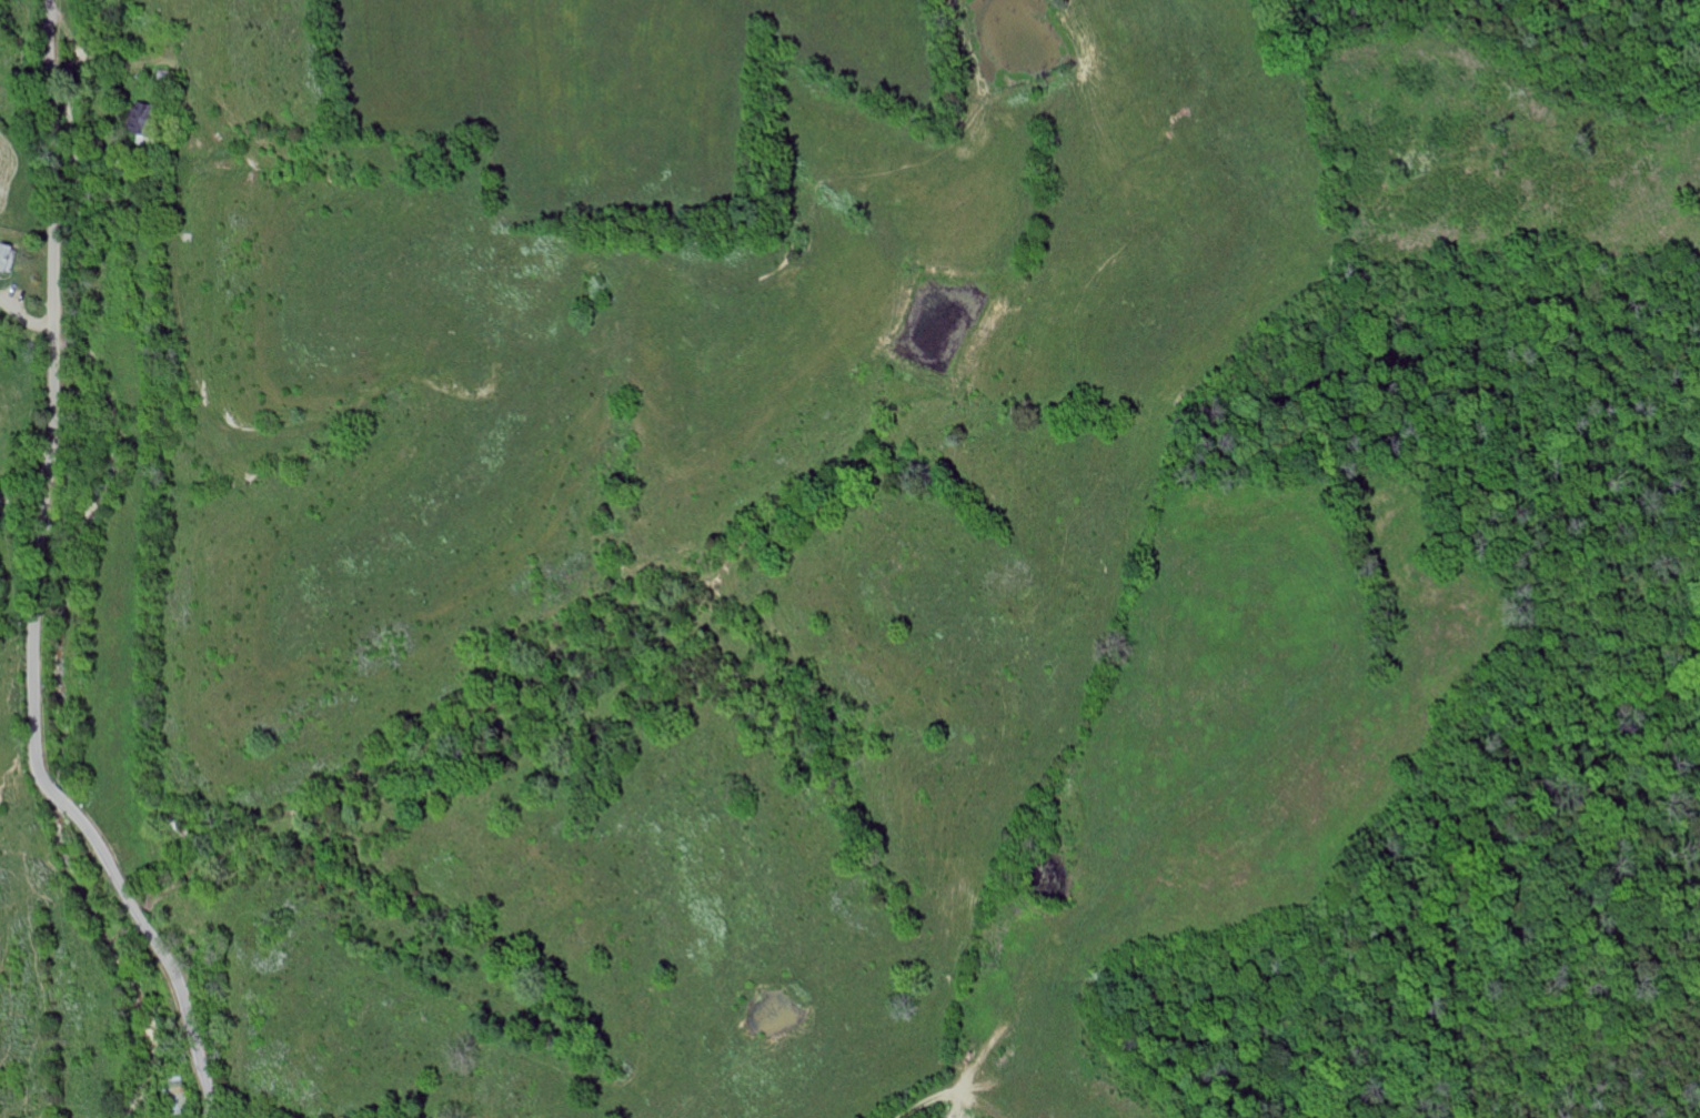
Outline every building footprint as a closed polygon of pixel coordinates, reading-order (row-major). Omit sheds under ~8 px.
[(12,276),(19,248),(0,243),(0,273),(12,276)]
